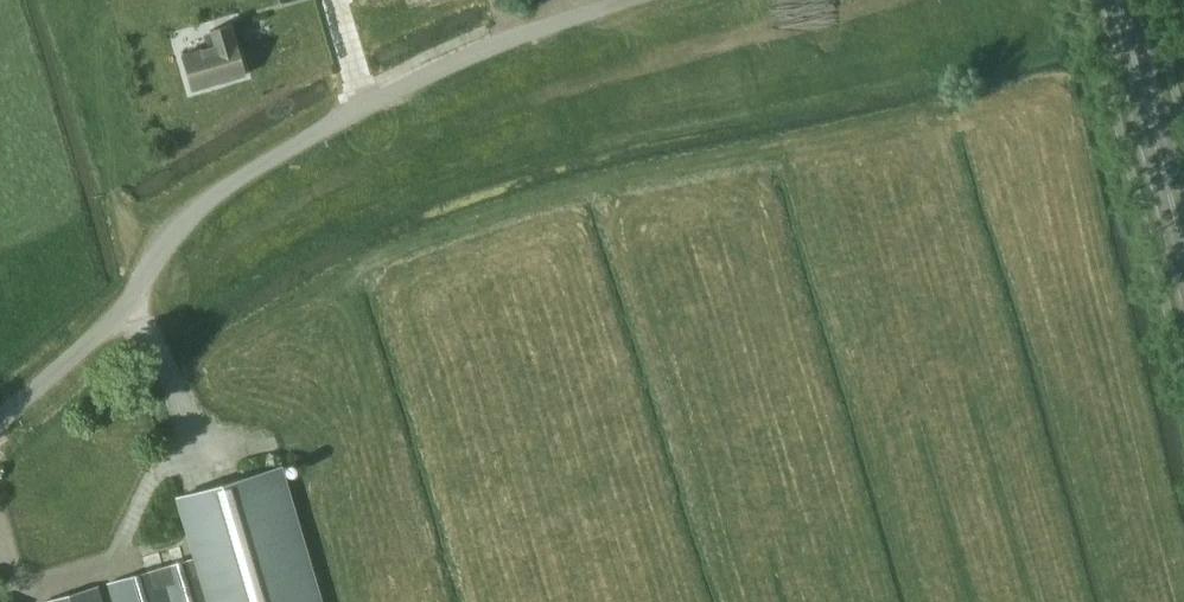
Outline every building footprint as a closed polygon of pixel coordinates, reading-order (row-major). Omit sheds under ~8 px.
[(192,90),(245,75),(230,25),(211,31),(215,46),(182,55),(192,90)] [(209,601),(317,601),(278,468),(179,497),(209,601)] [(196,558),(109,583),(114,601),(209,601),(196,558)] [(97,587),(45,601),(101,601),(97,587)]
